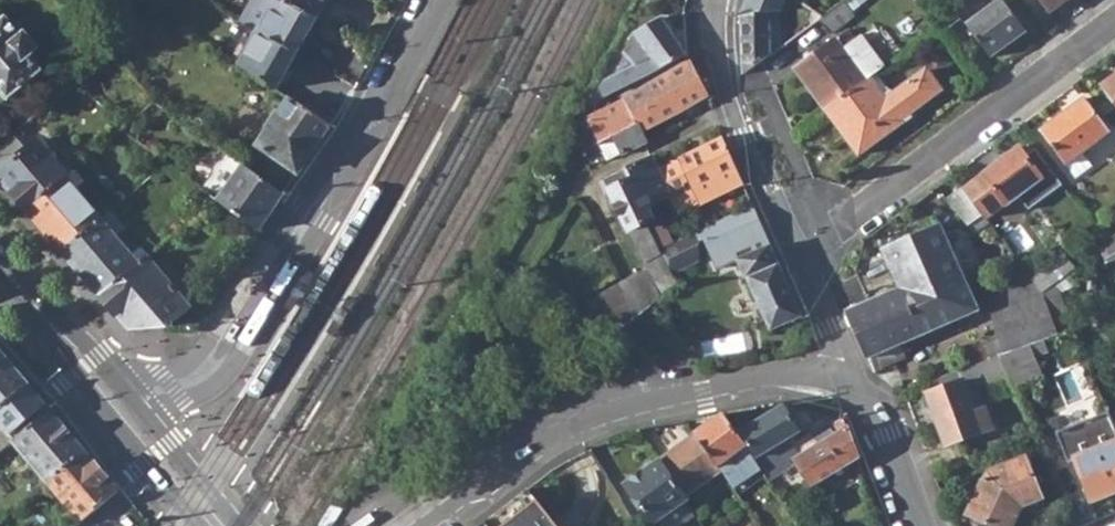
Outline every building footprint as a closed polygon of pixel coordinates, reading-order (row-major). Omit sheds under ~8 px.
[(259,30),(275,0),(260,0),(248,24),(259,30)] [(282,0),(275,0),(259,30),(298,53),(317,19),(282,0)] [(317,19),(327,0),(282,0),(317,19)] [(991,57),(1025,30),(1003,0),(1000,0),(968,25),(991,57)] [(1052,11),(1067,0),(1043,0),(1052,11)] [(841,1),(821,16),(830,29),(851,14),(841,1)] [(821,16),(806,6),(798,15),(809,17),(813,22),(821,16)] [(744,72),(770,53),(769,34),(768,12),(740,12),(739,14),(744,72)] [(8,96),(49,62),(37,48),(40,46),(26,30),(24,33),(9,15),(0,22),(0,86),(8,96)] [(600,89),(605,97),(687,54),(664,17),(634,34),(639,40),(625,51),(636,64),(605,80),(600,89)] [(234,49),(245,55),(259,30),(248,24),(234,49)] [(298,53),(259,30),(245,55),(240,64),(277,89),(298,53)] [(796,68),(826,110),(866,81),(871,77),(877,72),(885,67),(861,35),(854,40),(847,30),(796,68)] [(781,34),(769,34),(770,53),(782,45),(781,34)] [(692,61),(625,98),(641,129),(709,93),(692,61)] [(885,96),(871,77),(866,81),(826,110),(858,154),(903,121),(900,116),(923,98),(929,98),(935,94),(938,89),(938,83),(924,70),(892,95),(890,92),(885,96)] [(1114,99),(1114,75),(1104,84),(1114,99)] [(591,103),(595,107),(601,102),(596,96),(591,103)] [(1042,129),(1067,163),(1111,131),(1085,97),(1042,129)] [(606,108),(599,112),(587,118),(577,139),(589,160),(604,151),(609,160),(646,141),(641,129),(625,98),(606,108)] [(264,148),(250,170),(285,194),(332,127),(292,99),(260,145),(264,148)] [(599,112),(606,108),(601,102),(595,107),(599,112)] [(27,150),(14,135),(0,146),(0,173),(27,150)] [(659,167),(675,197),(736,166),(722,136),(659,167)] [(27,150),(0,173),(0,177),(28,209),(65,178),(69,174),(39,140),(27,150)] [(1020,145),(983,174),(983,175),(964,189),(982,214),(986,218),(1044,176),(1020,145)] [(77,154),(84,162),(93,154),(85,146),(77,154)] [(587,341),(596,352),(652,310),(679,288),(672,273),(659,250),(646,223),(653,220),(648,211),(670,200),(675,197),(659,167),(653,154),(614,174),(621,186),(611,191),(650,269),(622,284),(631,301),(606,319),(610,324),(587,341)] [(205,190),(260,230),(285,194),(250,170),(243,165),(229,155),(225,161),(219,162),(213,170),(216,175),(205,190)] [(675,197),(670,200),(678,216),(744,183),(736,166),(675,197)] [(28,209),(63,250),(101,219),(65,178),(28,209)] [(948,199),(968,225),(982,214),(964,189),(963,187),(948,199)] [(752,203),(711,223),(715,231),(735,246),(765,231),(752,203)] [(101,295),(138,263),(101,219),(63,250),(101,295)] [(847,311),(858,333),(911,310),(906,300),(963,275),(940,223),(883,249),(900,288),(847,311)] [(659,250),(672,273),(698,260),(697,240),(693,233),(659,250)] [(1105,261),(1114,257),(1114,239),(1107,245),(1100,250),(1105,261)] [(738,259),(771,328),(803,315),(771,244),(738,259)] [(1064,254),(1042,270),(1053,285),(1067,275),(1075,269),(1064,254)] [(101,295),(129,329),(172,327),(172,324),(191,307),(147,256),(138,263),(101,295)] [(1042,270),(1031,279),(1042,294),(1053,285),(1042,270)] [(314,277),(307,272),(296,291),(284,310),(291,314),(314,277)] [(858,333),(870,359),(900,346),(978,311),(963,275),(906,300),(911,310),(858,333)] [(1043,296),(1053,321),(1070,314),(1061,293),(1074,285),(1067,275),(1053,285),(1042,294),(1043,296)] [(989,293),(997,314),(1043,296),(1042,294),(1031,279),(1029,277),(989,293)] [(992,316),(1007,352),(1045,339),(1058,334),(1053,321),(1043,296),(997,314),(992,316)] [(1049,351),(1045,339),(1007,352),(1000,355),(1008,373),(1013,384),(1044,373),(1037,356),(1049,351)] [(905,357),(900,346),(870,359),(874,371),(905,357)] [(29,382),(6,355),(0,361),(0,407),(29,382)] [(976,384),(1008,373),(1000,355),(959,369),(964,379),(927,393),(946,445),(992,428),(984,406),(976,410),(967,388),(976,384)] [(12,434),(46,403),(29,382),(0,407),(0,444),(7,438),(12,434)] [(984,406),(976,384),(967,388),(976,410),(984,406)] [(46,403),(12,434),(7,438),(0,444),(0,454),(13,442),(16,439),(51,408),(46,403)] [(771,449),(808,424),(823,414),(785,404),(743,432),(763,470),(765,473),(780,463),(771,449)] [(13,442),(46,481),(86,449),(51,408),(16,439),(13,442)] [(723,474),(734,490),(763,470),(727,414),(697,435),(723,474)] [(808,424),(819,443),(847,426),(845,418),(823,414),(808,424)] [(796,458),(811,483),(858,455),(847,426),(819,443),(796,458)] [(661,461),(688,498),(723,474),(697,435),(661,461)] [(1093,501),(1114,492),(1114,441),(1076,456),(1093,501)] [(46,481),(81,521),(119,488),(86,449),(46,481)] [(992,525),(1013,525),(1023,504),(1026,505),(1042,498),(1026,459),(988,472),(983,480),(968,515),(992,525)] [(656,523),(685,502),(688,498),(661,461),(631,482),(628,487),(653,522),(656,523)] [(529,489),(481,525),(557,525),(529,489)] [(370,515),(354,525),(370,525),(375,522),(370,515)]
